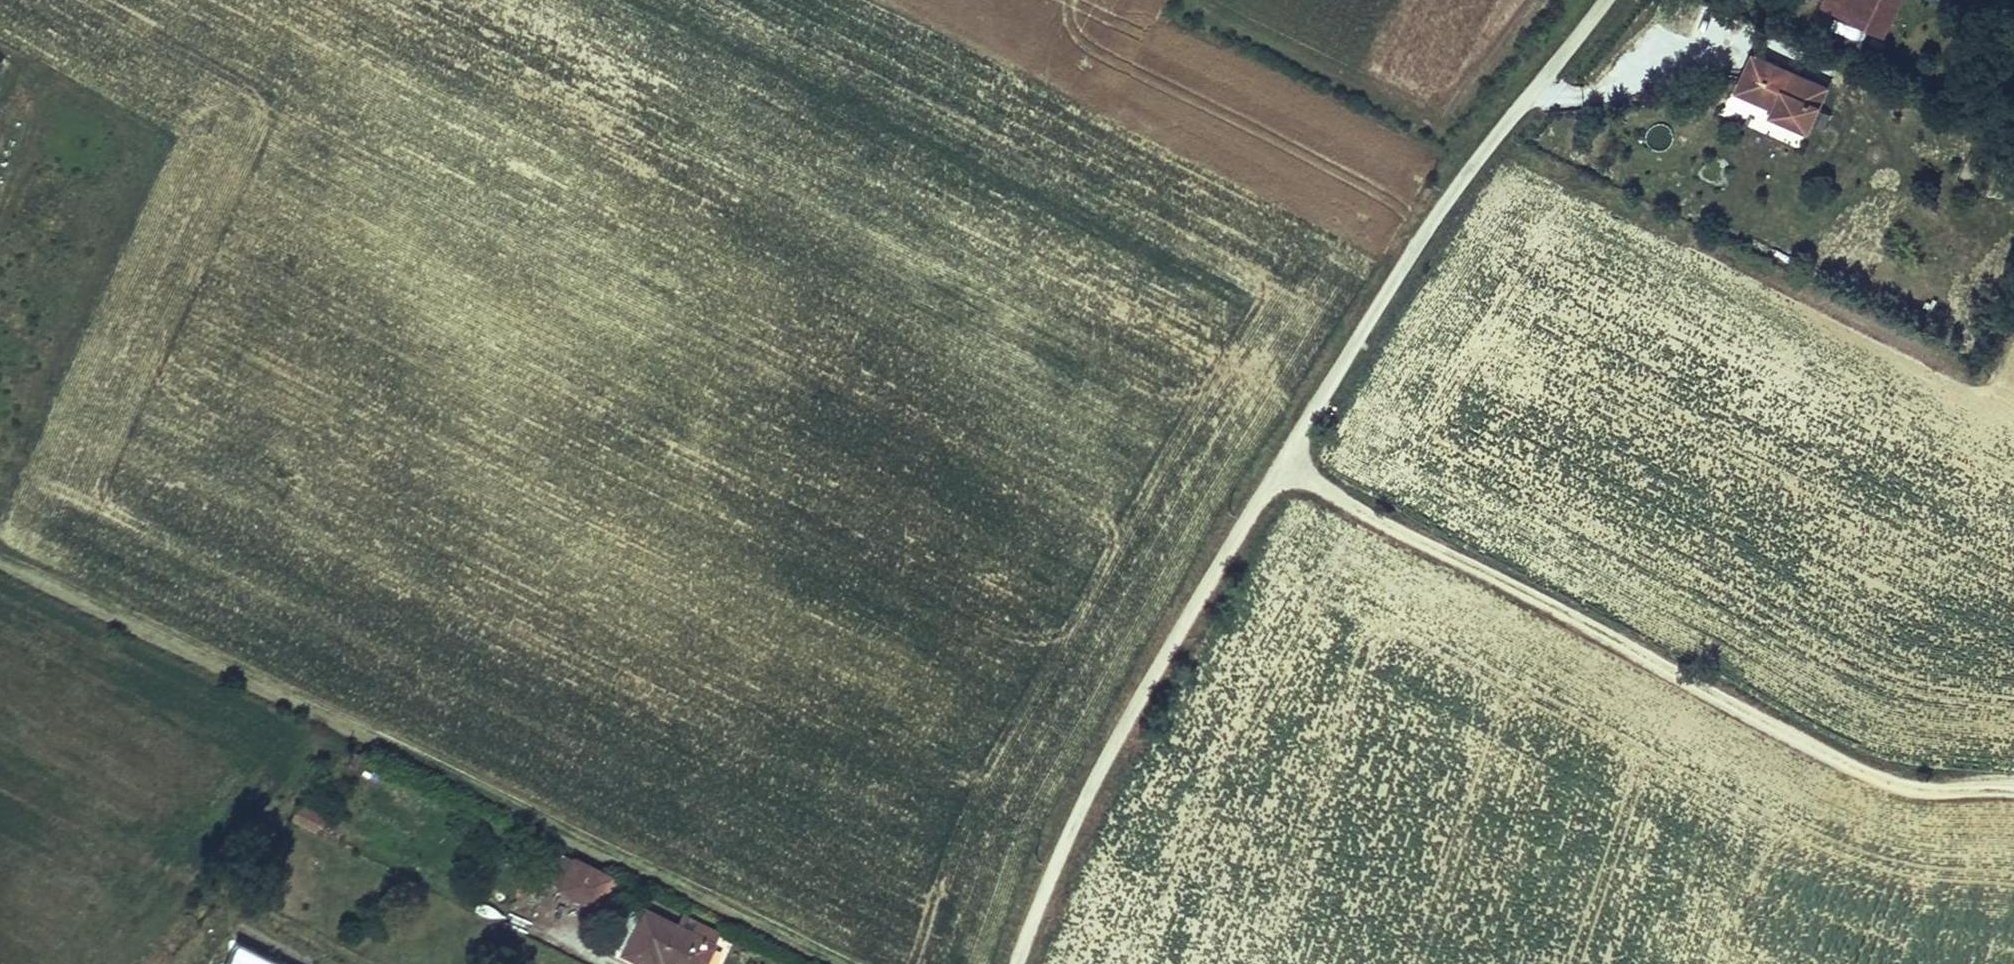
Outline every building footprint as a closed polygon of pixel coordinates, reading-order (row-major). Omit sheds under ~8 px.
[(1833,10),(1837,0),(1830,0),(1826,7),(1833,10)] [(1903,0),(1837,0),(1833,10),(1887,35),(1903,0)] [(1830,91),(1758,57),(1741,92),(1778,109),(1774,117),(1809,134),(1830,91)] [(1664,121),(1646,134),(1659,151),(1676,138),(1664,121)] [(310,808),(303,822),(326,832),(333,818),(310,808)] [(617,881),(581,862),(565,891),(601,911),(617,881)] [(724,942),(654,907),(630,954),(650,963),(673,963),(677,956),(693,963),(713,963),(724,942)] [(230,945),(222,963),(273,963),(230,945)]
